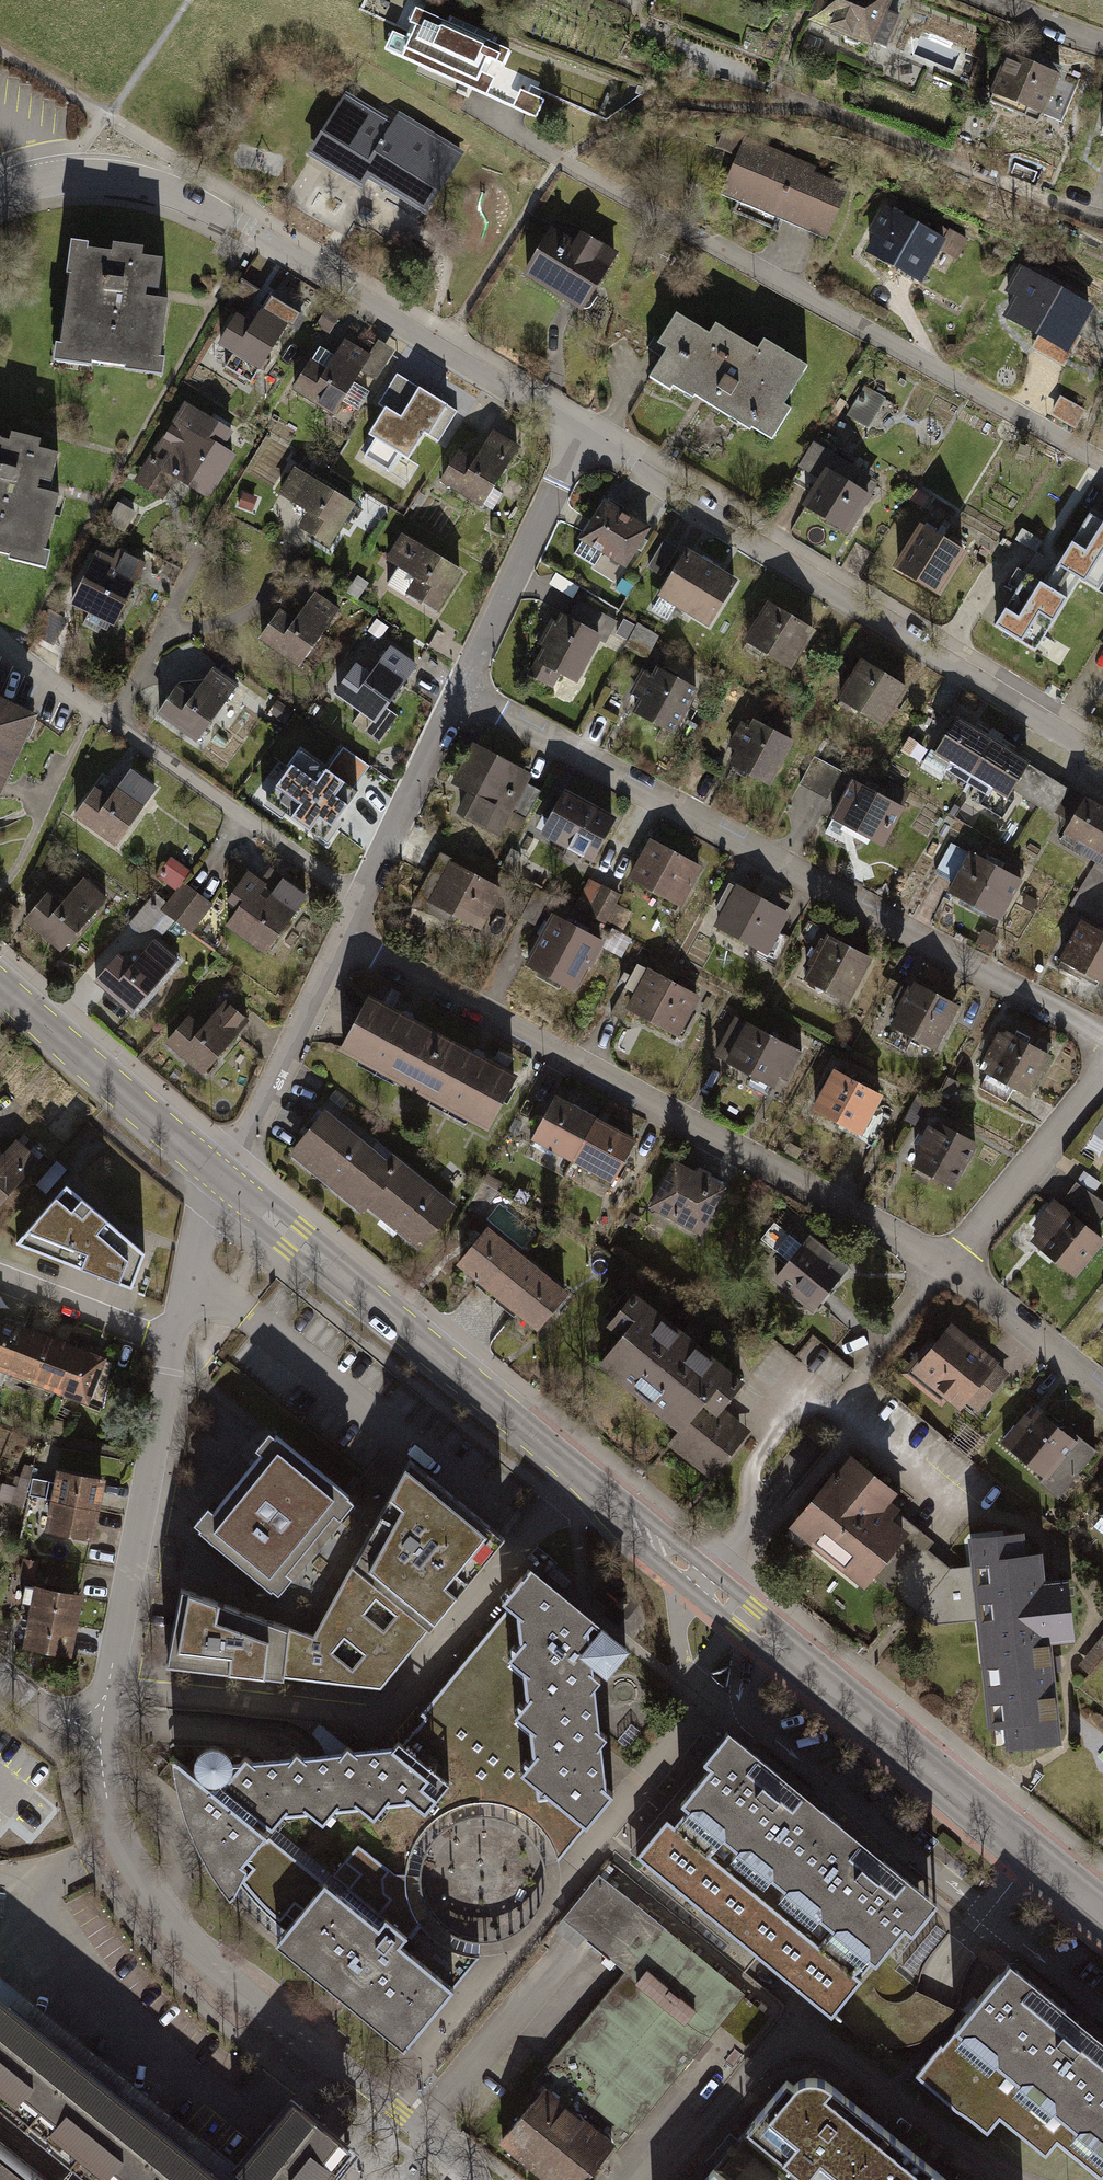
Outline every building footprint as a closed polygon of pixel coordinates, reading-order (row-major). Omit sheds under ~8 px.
[(513,42),(427,4),(416,28),(400,21),(411,0),(361,0),(357,8),(391,25),(377,57),(532,124),(549,86),(503,66),(513,42)] [(802,28),(870,56),(894,0),(813,0),(802,28)] [(1038,128),(1056,84),(1007,64),(989,108),(1038,128)] [(1102,94),(1093,142),(1102,144),(1102,94)] [(426,210),(460,155),(409,124),(408,124),(398,118),(393,126),(345,97),(311,152),(363,184),(369,174),(426,210)] [(743,138),(715,198),(822,247),(849,187),(743,138)] [(948,240),(889,211),(863,264),(922,293),(948,240)] [(613,269),(610,267),(617,257),(579,233),(572,243),(551,229),(515,284),(577,324),(613,269)] [(42,360),(41,379),(82,384),(82,376),(112,380),(111,386),(152,391),(154,372),(148,372),(156,316),(134,313),(135,302),(148,304),(153,275),(131,272),(132,263),(103,259),(102,268),(80,265),(82,254),(59,251),(54,290),(57,290),(49,349),(42,360)] [(1096,308),(1021,266),(1005,294),(1014,299),(1003,318),(1069,355),(1096,308)] [(310,306),(276,290),(267,309),(249,301),(220,343),(271,376),(310,306)] [(674,314),(649,355),(659,361),(643,387),(664,400),(670,390),(767,451),(788,417),(779,411),(807,367),(760,338),(754,347),(713,322),(706,334),(674,314)] [(375,350),(341,334),(332,353),(314,345),(285,387),(336,420),(375,350)] [(367,437),(408,462),(426,431),(439,439),(455,411),(396,376),(379,405),(383,409),(367,437)] [(849,418),(873,429),(888,398),(865,386),(849,418)] [(207,512),(232,464),(218,457),(231,433),(181,407),(143,478),(186,501),(207,512)] [(517,436),(493,425),(477,456),(458,446),(433,485),(485,517),(512,473),(517,436)] [(0,571),(0,578),(38,588),(43,568),(35,566),(50,511),(27,505),(30,495),(43,498),(51,468),(26,462),(29,452),(2,446),(0,454),(0,571)] [(844,528),(869,483),(826,461),(803,501),(844,528)] [(354,512),(289,472),(272,500),(302,518),(291,536),(327,558),(344,530),(343,530),(354,512)] [(649,530),(604,502),(576,546),(622,575),(649,530)] [(1091,516),(1047,592),(1066,603),(1079,580),(1101,593),(1102,589),(1102,524),(1091,516)] [(936,605),(962,561),(915,533),(889,577),(936,605)] [(460,578),(395,538),(378,566),(408,584),(396,602),(433,624),(450,596),(449,596),(460,578)] [(679,538),(647,591),(696,622),(729,569),(679,538)] [(114,561),(97,554),(69,606),(115,627),(146,565),(119,552),(114,561)] [(1036,652),(1066,603),(1047,592),(1028,580),(998,628),(1036,652)] [(795,666),(820,622),(770,594),(745,638),(795,666)] [(273,622),(249,656),(271,671),(275,664),(297,678),(337,615),(311,599),(289,633),(273,622)] [(66,620),(51,611),(37,636),(52,644),(66,620)] [(577,685),(604,639),(558,613),(531,659),(577,685)] [(350,675),(326,708),(348,724),(353,717),(374,731),(414,668),(388,652),(366,686),(350,675)] [(862,653),(836,694),(882,724),(909,683),(862,653)] [(235,686),(211,669),(190,698),(174,687),(155,714),(195,742),(235,686)] [(656,669),(652,676),(644,670),(629,692),(639,699),(630,715),(671,738),(696,692),(656,669)] [(0,704),(0,800),(36,720),(0,704)] [(988,743),(953,720),(929,759),(965,781),(988,743)] [(766,796),(792,748),(748,724),(721,771),(766,796)] [(1005,805),(1028,767),(988,743),(965,781),(1005,805)] [(450,788),(465,796),(453,817),(496,841),(530,780),(486,755),(484,758),(471,751),(450,788)] [(820,758),(804,784),(828,799),(844,772),(820,758)] [(294,788),(271,821),(293,836),(297,830),(318,844),(359,781),(333,765),(311,799),(294,788)] [(71,819),(111,850),(159,789),(133,768),(108,800),(94,790),(71,819)] [(903,812),(848,782),(826,822),(881,852),(903,812)] [(613,827),(559,799),(538,840),(592,868),(613,827)] [(1099,856),(1102,849),(1102,812),(1087,803),(1066,839),(1099,856)] [(701,871),(647,844),(625,886),(680,913),(701,871)] [(968,856),(945,895),(997,924),(1019,885),(968,856)] [(172,896),(157,918),(188,940),(210,909),(184,891),(193,878),(168,860),(152,882),(172,896)] [(500,899),(448,865),(422,905),(474,938),(500,899)] [(608,918),(619,890),(584,877),(573,904),(608,918)] [(17,932),(57,963),(105,902),(79,881),(54,913),(40,903),(17,932)] [(217,936),(256,967),(305,905),(278,885),(253,917),(240,906),(217,936)] [(788,919),(734,890),(712,931),(766,960),(788,919)] [(599,947),(548,921),(521,973),(572,999),(599,947)] [(1055,968),(1102,995),(1102,939),(1078,925),(1055,968)] [(88,994),(128,1025),(176,964),(150,943),(125,975),(111,965),(88,994)] [(868,969),(820,943),(794,989),(843,1016),(868,969)] [(698,999),(633,964),(609,1009),(674,1044),(698,999)] [(950,1017),(897,992),(876,1036),(929,1061),(950,1017)] [(441,1040),(371,999),(339,1054),(408,1095),(441,1040)] [(156,1057),(196,1088),(245,1026),(218,1006),(193,1038),(180,1027),(156,1057)] [(797,1058),(728,1017),(702,1060),(772,1101),(797,1058)] [(1048,1066),(991,1037),(965,1086),(1022,1116),(1048,1066)] [(510,1081),(441,1040),(408,1095),(477,1136),(510,1081)] [(881,1104),(829,1078),(806,1123),(858,1149),(881,1104)] [(590,1121),(551,1102),(528,1149),(566,1168),(590,1121)] [(388,1158),(382,1165),(320,1114),(281,1162),(357,1223),(363,1216),(413,1259),(452,1213),(388,1158)] [(974,1139),(926,1114),(903,1158),(952,1183),(974,1139)] [(628,1140),(590,1121),(566,1168),(605,1187),(628,1140)] [(36,1155),(13,1135),(0,1150),(0,1196),(36,1155)] [(725,1193),(672,1162),(642,1212),(695,1243),(725,1193)] [(1102,1221),(1102,1220),(1102,1198),(1076,1183),(1066,1202),(1102,1221)] [(146,1266),(60,1184),(8,1245),(133,1300),(146,1266)] [(1069,1285),(1101,1248),(1049,1204),(1018,1241),(1069,1285)] [(523,1262),(484,1227),(454,1261),(493,1296),(523,1262)] [(847,1276),(802,1242),(772,1282),(816,1316),(847,1276)] [(563,1298),(524,1263),(493,1296),(532,1331),(563,1298)] [(674,1443),(710,1473),(747,1428),(722,1408),(747,1377),(650,1298),(649,1300),(637,1290),(611,1323),(626,1335),(605,1361),(686,1427),(674,1443)] [(86,1402),(104,1358),(78,1347),(38,1331),(0,1315),(0,1366),(86,1402)] [(1005,1367),(950,1322),(913,1368),(968,1413),(1005,1367)] [(1078,1442),(1033,1402),(999,1440),(1044,1480),(1078,1442)] [(188,1540),(269,1605),(348,1507),(268,1442),(188,1540)] [(881,1503),(892,1489),(849,1456),(837,1471),(833,1467),(789,1523),(864,1582),(871,1574),(909,1524),(881,1503)] [(224,1610),(174,1595),(160,1664),(382,1692),(496,1542),(449,1507),(395,1468),(365,1532),(328,1607),(313,1638),(224,1610)] [(108,1486),(53,1477),(43,1542),(99,1550),(108,1486)] [(35,1480),(31,1505),(48,1508),(52,1482),(35,1480)] [(931,1541),(909,1524),(871,1574),(931,1621),(976,1618),(972,1565),(946,1567),(924,1550),(931,1541)] [(970,1540),(972,1565),(976,1618),(977,1651),(1048,1647),(1068,1646),(1064,1580),(1041,1581),(1039,1557),(1025,1558),(1024,1537),(970,1540)] [(545,1832),(550,1840),(572,1813),(586,1825),(612,1792),(581,1767),(590,1755),(587,1720),(575,1710),(584,1697),(580,1663),(568,1653),(594,1622),(561,1595),(528,1567),(502,1600),(509,1606),(420,1713),(425,1717),(414,1729),(435,1746),(450,1758),(460,1745),(498,1776),(494,1802),(503,1803),(510,1805),(518,1809),(526,1813),(532,1819),(539,1825),(545,1832)] [(84,1597),(37,1587),(25,1647),(72,1657),(84,1597)] [(995,1751),(1054,1746),(1048,1647),(977,1651),(983,1732),(994,1731),(995,1751)] [(208,1860),(224,1885),(234,1873),(245,1889),(258,1902),(271,1915),(281,1923),(294,1934),(339,1880),(445,1969),(459,1952),(446,1947),(434,1940),(424,1929),(415,1918),(409,1906),(406,1893),(405,1879),(406,1866),(409,1852),(415,1840),(422,1829),(432,1819),(443,1811),(454,1806),(467,1802),(481,1801),(480,1783),(450,1758),(414,1729),(403,1744),(399,1741),(375,1769),(347,1746),(324,1773),(296,1751),(272,1779),(245,1756),(229,1757),(223,1749),(214,1746),(204,1748),(198,1754),(188,1767),(192,1771),(190,1774),(178,1777),(184,1805),(194,1833),(208,1860)] [(638,1861),(732,1937),(829,1820),(728,1738),(704,1768),(710,1773),(638,1861)] [(938,1909),(829,1820),(732,1937),(831,2019),(904,1931),(913,1939),(938,1909)] [(548,2087),(500,2146),(542,2179),(592,2179),(722,2023),(749,2046),(771,2017),(600,1874),(565,1921),(626,1971),(537,2078),(548,2087)] [(339,1880),(294,1934),(285,1944),(398,2038),(414,2019),(421,2025),(453,1987),(440,1975),(445,1969),(339,1880)] [(1012,1957),(914,2076),(977,2127),(988,2113),(1035,2152),(1047,2138),(1099,2179),(1102,2179),(1102,2032),(1012,1957)] [(0,1999),(0,2099),(100,2179),(222,2179),(0,1999)] [(789,2081),(708,2179),(950,2179),(830,2081),(813,2078),(797,2087),(789,2081)] [(292,2097),(234,2169),(244,2177),(241,2179),(332,2179),(357,2149),(292,2097)] [(0,2164),(0,2179),(20,2179),(0,2164)]
